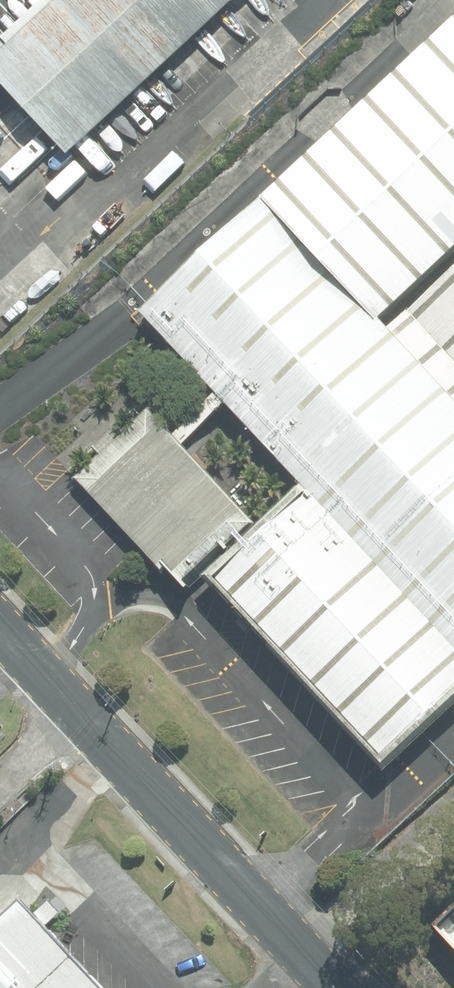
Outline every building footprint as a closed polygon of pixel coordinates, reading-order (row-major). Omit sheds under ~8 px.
[(0,41),(0,95),(19,118),(63,161),(236,0),(44,0),(0,41)] [(257,207),(311,270),(375,327),(453,252),(453,22),(257,207)] [(257,207),(135,320),(295,492),(453,669),(453,413),(375,327),(311,270),(257,207)] [(375,327),(453,412),(453,252),(375,327)] [(247,532),(144,415),(71,484),(176,590),(247,532)] [(453,702),(453,669),(295,492),(199,584),(376,772),(453,702)] [(440,924),(453,938),(453,911),(440,924)] [(27,924),(0,948),(0,987),(86,987),(27,924)]
